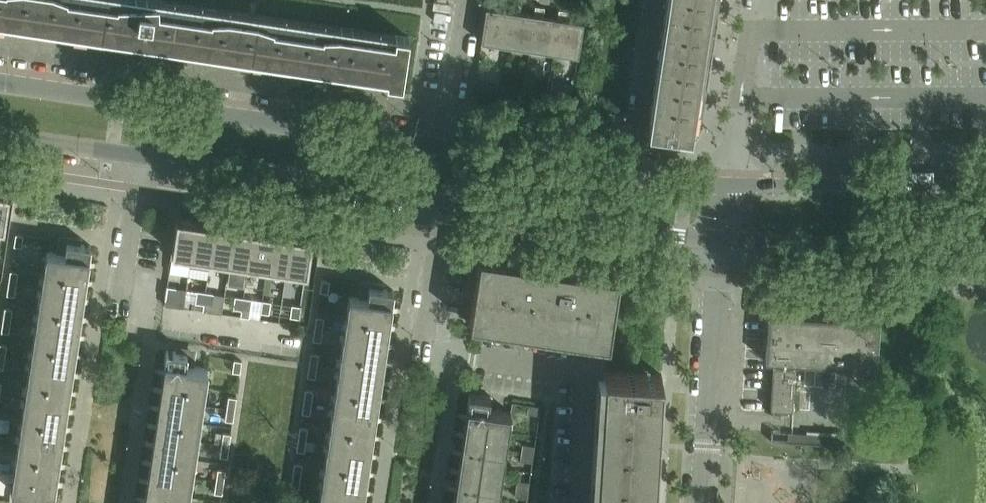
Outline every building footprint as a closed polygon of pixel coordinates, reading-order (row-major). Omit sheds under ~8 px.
[(129,43),(402,83),(409,37),(396,35),(395,40),(352,34),(353,28),(341,27),(340,32),(147,3),(147,0),(135,0),(135,1),(125,0),(0,0),(0,24),(129,43)] [(505,45),(510,12),(496,9),(497,0),(495,0),(488,0),(482,41),(505,45)] [(650,118),(648,129),(687,135),(693,134),(692,131),(711,0),(668,0),(650,118)] [(512,3),(510,12),(505,45),(529,48),(534,15),(520,13),(521,4),(512,3)] [(536,6),(534,15),(529,48),(553,52),(558,19),(544,16),(545,7),(536,6)] [(560,10),(558,19),(553,52),(578,56),(583,22),(567,20),(569,11),(560,10)] [(551,83),(549,95),(572,98),(574,86),(551,83)] [(2,234),(3,234),(9,192),(0,191),(0,234),(2,234)] [(177,217),(171,259),(191,262),(192,262),(193,255),(192,255),(197,220),(177,217)] [(197,220),(192,255),(193,255),(210,257),(211,257),(216,223),(197,220)] [(210,257),(209,264),(210,264),(229,267),(235,225),(216,223),(211,257),(210,257)] [(235,225),(229,267),(248,270),(254,228),(235,225)] [(254,228),(248,270),(267,273),(273,231),(254,228)] [(273,231),(267,273),(286,276),(292,234),(273,231)] [(292,234),(286,276),(305,278),(306,279),(312,237),(292,234)] [(77,337),(89,259),(91,246),(81,244),(82,238),(68,236),(68,242),(59,241),(57,252),(47,251),(11,490),(25,492),(23,502),(53,502),(54,498),(77,337)] [(610,345),(619,281),(479,260),(470,324),(610,345)] [(381,379),(392,304),(394,290),(384,289),(384,283),(371,281),(370,287),(361,286),(360,297),(350,296),(319,502),(362,502),(381,379)] [(168,287),(166,299),(174,300),(176,288),(168,287)] [(197,292),(195,303),(204,304),(206,292),(197,291),(197,292)] [(206,292),(204,304),(212,306),(214,294),(206,292)] [(235,297),(233,309),(242,310),(244,298),(235,297)] [(244,298),(242,310),(250,311),(252,299),(244,298)] [(263,301),(261,313),(269,314),(271,302),(263,301)] [(292,305),(290,317),(298,318),(299,318),(300,306),(292,305)] [(880,319),(768,312),(766,361),(777,361),(776,367),(774,367),(771,409),(793,411),(796,368),(793,368),(793,362),(876,368),(880,319)] [(190,487),(208,368),(194,366),(196,354),(167,350),(166,353),(165,363),(163,379),(145,502),(188,502),(190,487)] [(654,394),(661,394),(662,375),(604,371),(602,418),(596,502),(647,502),(654,394)] [(510,413),(497,411),(499,399),(470,395),(467,408),(466,424),(454,502),(497,502),(510,413)] [(528,413),(540,415),(541,407),(529,405),(528,413)] [(523,445),(522,451),(534,453),(535,446),(523,445)] [(534,453),(522,451),(521,461),(533,462),(534,453)] [(518,481),(517,488),(529,490),(530,482),(518,481)] [(529,490),(517,488),(515,497),(527,498),(529,490)]
